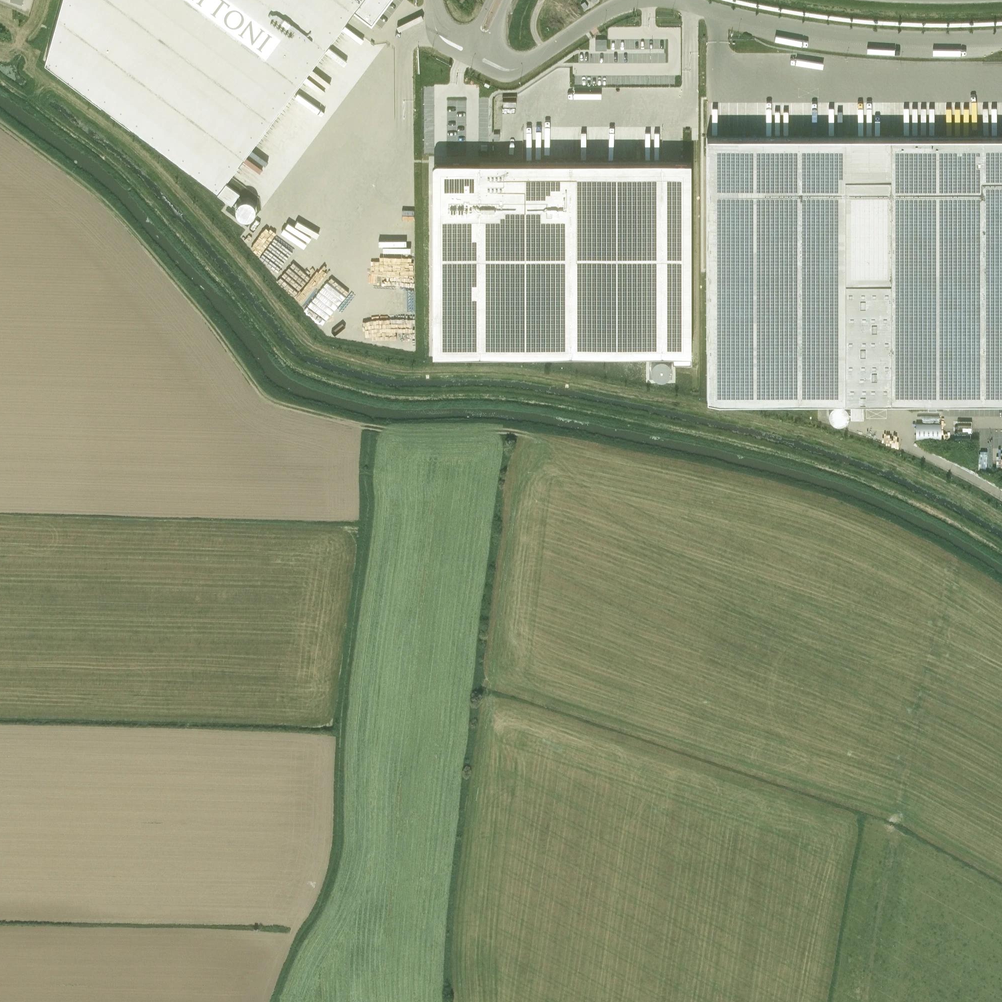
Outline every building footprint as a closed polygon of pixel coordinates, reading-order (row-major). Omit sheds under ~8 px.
[(42,59),(215,190),(353,7),(371,21),(386,0),(58,0),(42,59)] [(707,398),(718,400),(851,400),(851,418),(863,418),(863,400),(1001,400),(1001,135),(707,135),(707,398)] [(432,194),(432,353),(673,352),(673,364),(691,364),(691,159),(476,160),(476,163),(437,163),(436,163),(435,163),(435,164),(435,165),(435,194),(432,194)] [(225,184),(217,194),(231,204),(239,194),(225,184)] [(941,423),(916,423),(916,439),(941,439),(941,423)]
